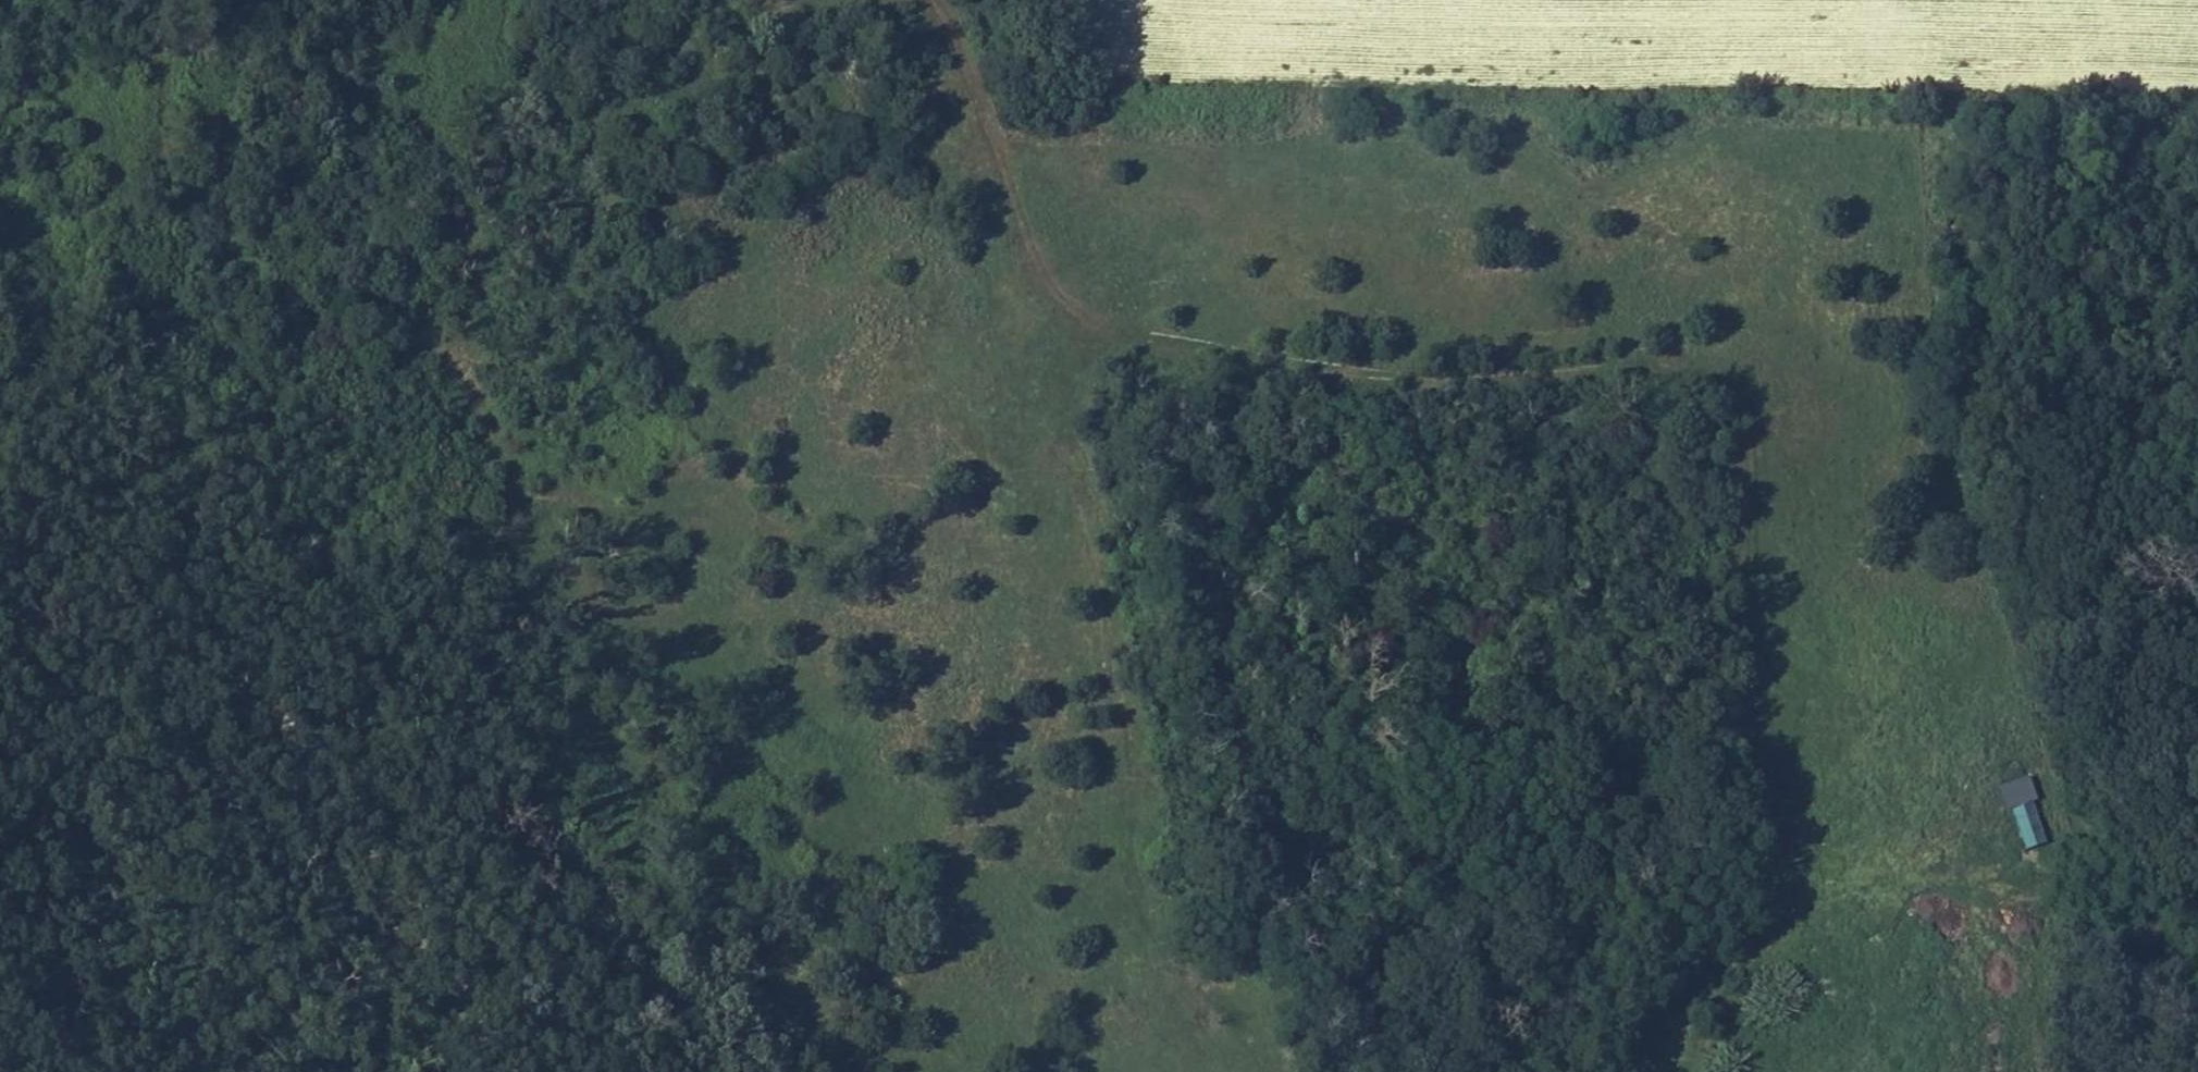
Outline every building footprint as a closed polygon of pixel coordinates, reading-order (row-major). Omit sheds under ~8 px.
[(2004,783),(2022,848),(2047,841),(2029,776),(2004,783)]
